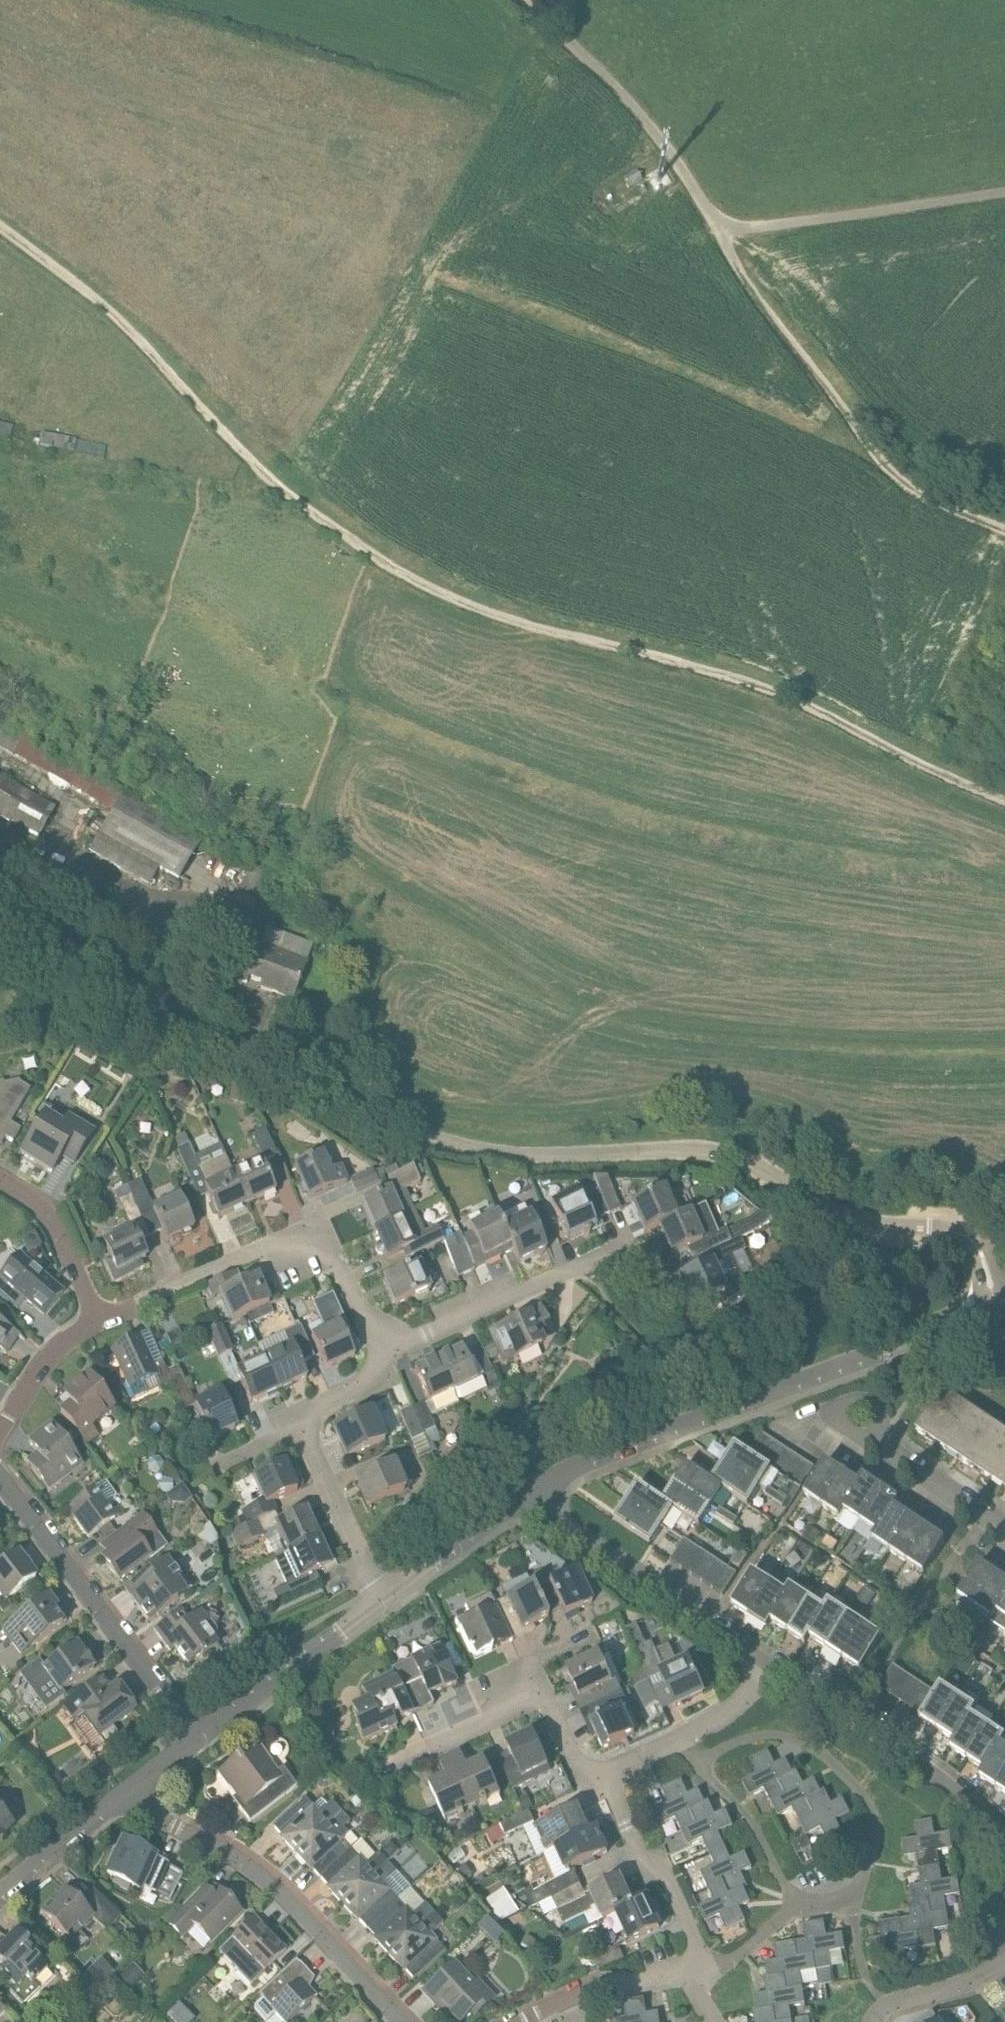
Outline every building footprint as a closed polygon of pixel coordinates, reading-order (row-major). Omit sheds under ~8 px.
[(624,177),(630,188),(642,181),(636,170),(624,177)] [(88,852),(148,887),(158,870),(178,882),(204,837),(125,790),(112,813),(88,852)] [(307,961),(261,943),(259,946),(255,954),(238,947),(227,975),(247,982),(249,977),(264,983),(266,979),(276,983),(273,992),(277,994),(292,1000),(307,961)] [(5,1129),(2,1135),(13,1142),(21,1129),(11,1122),(31,1089),(20,1082),(19,1079),(0,1084),(0,1125),(5,1129)] [(230,1098),(246,1103),(250,1089),(234,1085),(230,1098)] [(41,1120),(21,1152),(52,1171),(60,1157),(66,1148),(78,1156),(93,1131),(81,1123),(69,1116),(63,1125),(57,1121),(53,1127),(41,1120)] [(278,1154),(271,1139),(266,1129),(254,1134),(265,1160),(278,1154)] [(190,1142),(178,1147),(180,1153),(188,1172),(200,1197),(208,1193),(219,1217),(247,1204),(234,1173),(226,1156),(200,1166),(196,1156),(194,1151),(190,1142)] [(347,1182),(340,1166),(330,1171),(322,1153),(294,1165),(309,1199),(347,1182)] [(234,1173),(247,1204),(275,1192),(261,1161),(234,1173)] [(375,1229),(415,1211),(406,1189),(420,1182),(413,1166),(399,1173),(389,1177),(395,1190),(390,1192),(390,1190),(363,1202),(375,1229)] [(389,1177),(399,1173),(396,1166),(386,1170),(389,1177)] [(356,1191),(379,1181),(374,1169),(351,1179),(356,1191)] [(179,1197),(155,1208),(141,1179),(128,1186),(132,1194),(150,1235),(162,1229),(167,1240),(193,1228),(179,1197)] [(128,1186),(116,1191),(118,1195),(120,1200),(131,1194),(129,1189),(128,1186)] [(621,1208),(613,1190),(611,1186),(599,1191),(599,1189),(598,1190),(609,1213),(621,1208)] [(609,1213),(598,1190),(584,1196),(580,1188),(551,1202),(568,1240),(583,1234),(583,1235),(584,1236),(586,1236),(589,1235),(590,1234),(590,1232),(589,1231),(596,1227),(593,1220),(609,1213)] [(660,1226),(676,1218),(663,1189),(632,1203),(645,1232),(660,1226)] [(150,1235),(132,1194),(120,1200),(133,1230),(104,1243),(111,1259),(107,1261),(115,1279),(133,1271),(130,1265),(146,1258),(138,1240),(150,1235)] [(726,1229),(715,1234),(703,1207),(676,1218),(660,1226),(673,1255),(687,1248),(692,1259),(693,1259),(706,1253),(711,1250),(712,1250),(731,1241),(726,1229)] [(444,1241),(453,1237),(449,1228),(440,1232),(438,1226),(425,1232),(415,1211),(375,1229),(380,1242),(377,1243),(376,1248),(378,1253),(383,1255),(386,1254),(387,1256),(411,1245),(414,1254),(442,1241),(442,1242),(444,1241)] [(546,1250),(531,1216),(530,1214),(503,1227),(513,1250),(519,1263),(546,1250)] [(469,1227),(471,1232),(461,1238),(474,1268),(513,1250),(503,1227),(497,1215),(469,1227)] [(475,1269),(474,1268),(461,1238),(460,1234),(453,1237),(444,1241),(442,1242),(458,1277),(475,1269)] [(732,1254),(745,1247),(740,1237),(731,1241),(693,1259),(692,1259),(688,1261),(692,1270),(682,1275),(695,1304),(720,1292),(724,1301),(729,1299),(748,1290),(732,1254)] [(26,1298),(44,1314),(63,1293),(19,1254),(0,1275),(0,1290),(19,1307),(26,1298)] [(384,1279),(396,1305),(430,1289),(419,1263),(384,1279)] [(253,1311),(269,1304),(256,1276),(241,1283),(235,1271),(206,1284),(212,1298),(221,1294),(233,1320),(236,1319),(253,1311)] [(325,1330),(311,1336),(326,1369),(354,1356),(346,1338),(351,1335),(333,1294),(313,1302),(325,1330)] [(269,1304),(253,1311),(258,1320),(274,1313),(269,1304)] [(499,1347),(487,1353),(489,1358),(501,1352),(505,1360),(515,1356),(541,1344),(539,1340),(551,1334),(546,1322),(540,1308),(527,1314),(528,1317),(492,1333),(499,1347)] [(265,1359),(239,1371),(231,1352),(233,1351),(222,1325),(209,1331),(231,1385),(241,1381),(250,1403),(279,1390),(265,1359)] [(307,1377),(300,1363),(314,1357),(300,1326),(283,1333),(288,1344),(264,1355),(266,1359),(265,1359),(279,1390),(307,1377)] [(178,1329),(166,1334),(168,1338),(171,1346),(172,1347),(174,1346),(184,1341),(180,1332),(178,1329)] [(162,1359),(151,1364),(138,1335),(112,1347),(128,1382),(123,1385),(129,1399),(148,1391),(143,1380),(155,1375),(162,1389),(173,1385),(169,1376),(162,1359)] [(171,1346),(168,1338),(157,1343),(161,1350),(171,1346)] [(500,1388),(491,1367),(483,1349),(466,1356),(462,1347),(438,1357),(453,1391),(458,1402),(487,1388),(489,1393),(500,1388)] [(438,1357),(415,1368),(429,1401),(426,1403),(431,1414),(458,1402),(453,1391),(438,1357)] [(174,1384),(185,1409),(196,1404),(195,1404),(197,1403),(182,1371),(170,1376),(173,1385),(174,1384)] [(90,1425),(112,1408),(89,1376),(65,1394),(71,1402),(61,1410),(81,1438),(82,1437),(87,1444),(99,1434),(94,1428),(93,1429),(90,1425)] [(943,1391),(916,1430),(927,1438),(929,1436),(938,1442),(936,1444),(950,1453),(951,1450),(960,1456),(959,1459),(972,1467),(974,1465),(983,1471),(981,1473),(994,1482),(996,1480),(1004,1486),(1003,1488),(1004,1489),(1004,1432),(943,1391)] [(221,1393),(197,1403),(195,1404),(196,1404),(211,1438),(236,1426),(221,1393)] [(358,1405),(362,1416),(371,1412),(367,1401),(358,1405)] [(435,1427),(436,1427),(431,1414),(426,1403),(425,1401),(413,1407),(424,1434),(425,1433),(424,1432),(435,1427)] [(413,1439),(424,1434),(413,1407),(401,1412),(413,1439)] [(338,1442),(339,1442),(346,1458),(385,1441),(371,1412),(362,1416),(339,1427),(338,1425),(332,1428),(338,1442)] [(48,1490),(83,1464),(52,1423),(28,1441),(42,1459),(31,1467),(48,1490)] [(161,1431),(156,1423),(149,1428),(154,1435),(161,1431)] [(424,1434),(429,1444),(441,1439),(435,1427),(424,1432),(425,1433),(424,1434)] [(761,1456),(764,1451),(772,1439),(762,1432),(748,1453),(758,1460),(761,1456)] [(432,1452),(429,1444),(424,1434),(413,1439),(421,1457),(432,1452)] [(758,1460),(768,1467),(783,1446),(772,1439),(764,1451),(761,1456),(758,1460)] [(735,1445),(723,1463),(760,1487),(772,1469),(771,1469),(768,1467),(758,1460),(748,1453),(735,1445)] [(772,1469),(779,1475),(793,1453),(783,1446),(768,1467),(771,1469),(772,1469)] [(779,1475),(789,1481),(804,1460),(793,1453),(779,1475)] [(160,1471),(163,1464),(159,1457),(151,1458),(147,1465),(152,1471),(160,1471)] [(789,1481),(800,1489),(814,1467),(804,1460),(789,1481)] [(242,1510),(244,1515),(248,1524),(259,1519),(277,1512),(272,1501),(297,1490),(284,1462),(253,1476),(264,1500),(242,1510)] [(405,1491),(404,1490),(407,1488),(395,1462),(356,1480),(368,1507),(405,1491)] [(821,1505),(843,1473),(825,1462),(804,1494),(821,1505)] [(711,1481),(723,1488),(748,1505),(760,1487),(723,1463),(711,1481)] [(723,1488),(711,1481),(686,1464),(675,1482),(711,1506),(723,1488)] [(838,1517),(864,1478),(863,1477),(859,1484),(843,1473),(821,1505),(838,1517)] [(860,1521),(881,1489),(864,1478),(838,1517),(840,1517),(844,1511),(860,1521)] [(93,1488),(66,1508),(67,1509),(73,1505),(79,1513),(73,1518),(88,1538),(98,1531),(103,1538),(115,1530),(109,1523),(115,1519),(119,1510),(113,1502),(116,1494),(106,1481),(94,1489),(93,1488)] [(699,1524),(711,1506),(675,1482),(663,1500),(674,1508),(699,1524)] [(674,1508),(663,1500),(638,1484),(626,1502),(662,1526),(674,1508)] [(765,1493),(774,1500),(777,1494),(769,1488),(765,1493)] [(872,1539),(898,1501),(881,1489),(860,1521),(876,1531),(871,1538),(872,1539)] [(777,1494),(774,1500),(782,1506),(786,1500),(777,1494)] [(889,1551),(911,1519),(894,1508),(899,1501),(898,1501),(872,1539),(889,1551)] [(651,1544),(662,1526),(626,1502),(614,1520),(651,1544)] [(720,1508),(716,1514),(725,1520),(729,1514),(720,1508)] [(289,1552),(319,1538),(306,1510),(276,1524),(289,1552)] [(157,1532),(156,1533),(142,1514),(116,1532),(124,1542),(103,1557),(119,1580),(150,1557),(166,1544),(157,1532)] [(738,1520),(729,1514),(725,1520),(734,1526),(738,1520)] [(248,1524),(244,1515),(233,1520),(237,1529),(248,1524)] [(266,1534),(265,1531),(259,1519),(248,1524),(237,1529),(231,1532),(238,1547),(266,1534)] [(906,1562),(928,1530),(911,1519),(889,1551),(906,1562)] [(804,1535),(815,1543),(821,1533),(810,1526),(804,1535)] [(928,1530),(906,1562),(924,1573),(945,1542),(928,1530)] [(826,1540),(822,1545),(832,1552),(838,1544),(828,1537),(826,1540)] [(280,1587),(286,1599),(321,1583),(316,1572),(331,1565),(319,1538),(289,1552),(276,1557),(288,1584),(280,1587)] [(681,1567),(695,1546),(684,1539),(670,1561),(681,1567)] [(691,1574),(705,1553),(695,1546),(681,1567),(691,1574)] [(739,1551),(731,1563),(740,1569),(748,1557),(739,1551)] [(6,1598),(35,1577),(17,1552),(0,1564),(0,1590),(6,1598)] [(702,1581),(715,1560),(705,1553),(691,1574),(702,1581)] [(148,1620),(178,1599),(168,1585),(180,1577),(166,1558),(125,1588),(126,1589),(132,1584),(139,1593),(135,1596),(134,1601),(148,1620)] [(712,1588),(726,1567),(715,1560),(702,1581),(712,1588)] [(975,1607),(996,1575),(979,1564),(957,1596),(975,1607)] [(726,1567),(712,1588),(723,1595),(737,1574),(726,1567)] [(534,1589),(547,1616),(561,1609),(564,1616),(592,1603),(576,1570),(534,1589)] [(749,1616),(770,1584),(752,1572),(731,1604),(749,1616)] [(1004,1599),(1004,1581),(996,1575),(975,1607),(992,1618),(1004,1599)] [(790,1587),(786,1594),(770,1584),(749,1616),(766,1627),(791,1588),(790,1587)] [(548,1618),(547,1616),(534,1589),(532,1585),(495,1603),(506,1629),(518,1624),(522,1631),(548,1618)] [(787,1631),(808,1599),(791,1588),(766,1627),(767,1627),(771,1620),(787,1631)] [(857,1601),(867,1608),(876,1595),(865,1588),(857,1601)] [(506,1629),(495,1603),(491,1594),(465,1605),(469,1614),(456,1619),(460,1628),(470,1651),(472,1650),(476,1657),(492,1650),(490,1647),(500,1643),(499,1641),(509,1637),(511,1641),(512,1641),(506,1629)] [(12,1642),(26,1632),(35,1643),(62,1623),(53,1610),(57,1607),(49,1596),(3,1629),(12,1642)] [(830,1604),(829,1603),(824,1610),(808,1599),(787,1631),(804,1642),(830,1604)] [(992,1618),(993,1619),(998,1612),(1004,1617),(1004,1599),(992,1618)] [(7,1600),(0,1604),(0,1609),(2,1613),(12,1607),(7,1600)] [(826,1647),(847,1615),(830,1604),(804,1642),(805,1643),(810,1636),(826,1647)] [(206,1628),(195,1615),(188,1620),(180,1609),(154,1629),(166,1645),(171,1641),(188,1664),(201,1654),(202,1656),(217,1644),(214,1640),(206,1628)] [(843,1658),(864,1626),(847,1615),(826,1647),(843,1658)] [(637,1625),(627,1629),(636,1649),(645,1670),(649,1678),(661,1672),(675,1703),(676,1706),(689,1700),(687,1697),(701,1691),(703,1694),(704,1693),(688,1659),(678,1664),(673,1666),(665,1670),(659,1658),(656,1650),(652,1642),(646,1644),(637,1625)] [(864,1626),(843,1658),(860,1670),(881,1638),(864,1626)] [(54,1678),(62,1691),(94,1667),(77,1643),(45,1666),(39,1659),(19,1673),(34,1693),(54,1678)] [(413,1659),(392,1669),(393,1671),(401,1688),(403,1691),(413,1714),(433,1705),(428,1694),(442,1688),(443,1691),(456,1685),(452,1675),(439,1646),(412,1658),(413,1659)] [(600,1654),(567,1669),(574,1686),(575,1686),(580,1697),(585,1695),(591,1708),(617,1696),(619,1695),(615,1685),(623,1682),(609,1652),(601,1656),(600,1654)] [(880,1688),(890,1695),(904,1673),(894,1666),(880,1688)] [(649,1680),(649,1678),(645,1670),(631,1676),(636,1685),(649,1680)] [(367,1699),(351,1706),(357,1720),(354,1722),(362,1742),(366,1740),(396,1727),(392,1717),(398,1714),(400,1719),(413,1714),(403,1691),(401,1688),(393,1671),(362,1686),(364,1692),(367,1699)] [(890,1695),(900,1701),(914,1680),(904,1673),(890,1695)] [(85,1745),(99,1735),(134,1709),(117,1685),(110,1690),(101,1677),(64,1705),(76,1720),(70,1725),(85,1745)] [(900,1701),(911,1708),(925,1687),(914,1680),(900,1701)] [(937,1729),(958,1697),(941,1686),(921,1715),(919,1718),(937,1729)] [(911,1708),(921,1715),(935,1694),(925,1687),(911,1708)] [(622,1693),(628,1705),(635,1702),(629,1690),(622,1693)] [(596,1719),(591,1722),(596,1733),(603,1748),(630,1736),(635,1734),(623,1707),(628,1705),(622,1693),(619,1695),(617,1696),(591,1708),(596,1719)] [(950,1748),(975,1709),(958,1697),(937,1729),(953,1740),(949,1747),(950,1748)] [(315,1709),(310,1698),(301,1702),(305,1713),(315,1709)] [(975,1709),(950,1748),(967,1759),(987,1727),(971,1717),(976,1709),(975,1709)] [(979,1777),(1004,1738),(987,1727),(967,1759),(983,1769),(978,1776),(979,1777)] [(536,1778),(533,1773),(549,1766),(534,1733),(507,1745),(513,1757),(501,1762),(513,1789),(536,1778)] [(1004,1775),(1004,1748),(1001,1745),(1004,1739),(1004,1738),(979,1777),(996,1788),(1004,1775)] [(277,1770),(273,1764),(261,1748),(242,1763),(238,1758),(218,1773),(236,1797),(238,1795),(245,1804),(240,1808),(250,1821),(297,1785),(282,1767),(277,1770)] [(764,1789),(793,1773),(786,1759),(775,1765),(768,1751),(749,1760),(756,1774),(742,1782),(750,1796),(764,1789)] [(487,1800),(501,1794),(485,1760),(468,1768),(461,1752),(450,1757),(472,1807),(482,1803),(483,1805),(488,1803),(487,1800)] [(463,1811),(472,1807),(450,1757),(440,1762),(447,1777),(429,1785),(445,1819),(458,1813),(459,1815),(464,1813),(463,1811)] [(792,1809),(821,1792),(814,1779),(803,1784),(796,1771),(793,1773),(764,1789),(779,1817),(792,1809)] [(996,1788),(1004,1793),(1004,1775),(996,1788)] [(676,1818),(709,1803),(709,1802),(705,1804),(699,1789),(688,1794),(682,1780),(662,1789),(669,1803),(654,1809),(661,1825),(676,1818)] [(807,1835),(820,1828),(828,1842),(843,1834),(836,1821),(850,1813),(842,1799),(832,1804),(825,1791),(821,1792),(792,1809),(806,1835),(806,1836),(807,1835)] [(533,1806),(528,1794),(519,1798),(524,1810),(533,1806)] [(295,1853),(341,1811),(331,1801),(319,1813),(304,1797),(273,1826),(281,1835),(280,1837),(295,1853)] [(710,1853),(725,1847),(718,1832),(733,1826),(726,1811),(715,1816),(709,1803),(676,1818),(689,1847),(704,1840),(710,1853)] [(439,1820),(433,1808),(420,1814),(426,1826),(439,1820)] [(533,1823),(523,1827),(536,1856),(544,1853),(546,1852),(562,1844),(580,1835),(570,1812),(577,1809),(577,1808),(535,1827),(533,1823)] [(320,1877),(351,1848),(342,1839),(343,1828),(350,1821),(341,1811),(295,1853),(310,1870),(311,1868),(320,1877)] [(530,1811),(501,1823),(502,1825),(506,1834),(523,1827),(533,1823),(535,1822),(530,1811)] [(3,1837),(1,1835),(12,1826),(0,1812),(0,1840),(3,1837)] [(953,1850),(950,1833),(935,1836),(932,1821),(915,1823),(918,1838),(902,1841),(905,1857),(916,1855),(919,1870),(939,1867),(937,1852),(953,1850)] [(562,1844),(573,1868),(608,1852),(596,1828),(580,1835),(562,1844)] [(806,1835),(792,1843),(797,1853),(812,1845),(807,1835),(806,1836),(806,1835)] [(123,1840),(107,1873),(110,1874),(121,1887),(126,1889),(125,1892),(137,1897),(150,1904),(155,1893),(169,1900),(174,1892),(159,1885),(168,1864),(155,1858),(155,1856),(147,1852),(128,1842),(123,1840)] [(383,1851),(390,1858),(398,1850),(391,1842),(383,1851)] [(714,1902),(747,1886),(741,1873),(752,1868),(745,1853),(731,1860),(725,1847),(710,1853),(716,1867),(701,1873),(713,1901),(714,1902)] [(342,1904),(387,1862),(378,1852),(365,1864),(351,1848),(320,1877),(328,1886),(326,1887),(342,1904)] [(402,1862),(397,1856),(390,1863),(395,1868),(402,1862)] [(374,1873),(342,1904),(357,1920),(358,1919),(366,1928),(398,1899),(410,1888),(411,1887),(396,1872),(387,1862),(374,1873)] [(471,1873),(465,1864),(457,1869),(462,1878),(471,1873)] [(933,1914),(947,1912),(945,1898),(960,1895),(958,1879),(942,1881),(939,1867),(919,1870),(921,1885),(909,1887),(912,1902),(930,1899),(933,1914)] [(556,1880),(548,1884),(553,1895),(580,1883),(575,1871),(556,1880)] [(617,1913),(633,1906),(619,1877),(585,1893),(580,1883),(553,1895),(560,1909),(559,1910),(565,1923),(593,1910),(592,1907),(597,1905),(603,1919),(617,1913)] [(539,1902),(553,1895),(548,1884),(534,1891),(532,1886),(512,1895),(527,1907),(527,1908),(539,1902)] [(726,1930),(746,1921),(739,1907),(750,1903),(744,1889),(747,1887),(747,1886),(714,1902),(713,1901),(699,1908),(705,1923),(720,1916),(726,1930)] [(194,1925),(212,1943),(242,1912),(218,1888),(192,1913),(183,1905),(167,1922),(182,1937),(194,1925)] [(519,1911),(504,1888),(483,1901),(497,1921),(519,1911)] [(70,1941),(92,1918),(106,1931),(121,1916),(92,1889),(78,1903),(64,1889),(41,1913),(70,1941)] [(388,1954),(434,1912),(425,1903),(412,1914),(398,1899),(366,1928),(374,1937),(373,1938),(388,1954)] [(630,1941),(659,1927),(646,1899),(633,1906),(617,1913),(630,1941)] [(950,1928),(947,1912),(933,1914),(930,1899),(912,1902),(908,1902),(910,1918),(902,1919),(904,1935),(921,1933),(923,1948),(936,1946),(933,1931),(950,1928)] [(413,1979),(445,1950),(430,1934),(443,1922),(434,1912),(388,1954),(404,1971),(405,1970),(413,1979)] [(478,1925),(485,1932),(494,1923),(488,1916),(478,1925)] [(232,1939),(219,1952),(238,1971),(251,1984),(264,1971),(286,1949),(269,1932),(255,1918),(254,1917),(232,1939)] [(905,1951),(923,1948),(921,1933),(904,1935),(902,1919),(879,1923),(881,1938),(869,1940),(872,1956),(888,1954),(890,1969),(907,1966),(905,1951)] [(832,1968),(830,1953),(845,1951),(842,1934),(827,1937),(824,1922),(803,1925),(806,1940),(797,1942),(799,1958),(818,1955),(821,1970),(831,1968),(832,1968)] [(39,1954),(17,1931),(1,1947),(0,1946),(0,1962),(4,1966),(0,1969),(17,1986),(12,1990),(23,2003),(40,1988),(34,1981),(47,1969),(36,1958),(39,1954)] [(522,1943),(533,1949),(538,1941),(526,1935),(522,1943)] [(816,1971),(821,1970),(818,1955),(799,1958),(797,1942),(774,1945),(777,1960),(765,1962),(768,1977),(787,1974),(790,1990),(803,1988),(800,1973),(816,1971)] [(618,1946),(590,1959),(600,1968),(624,1957),(618,1946)] [(285,2021),(287,2021),(316,1996),(308,1987),(312,1981),(310,1979),(312,1977),(296,1960),(259,1994),(263,1998),(255,2006),(268,2019),(276,2013),(285,2021)] [(118,1980),(129,1991),(145,1975),(133,1964),(118,1980)] [(454,1964),(424,1991),(439,2007),(443,2004),(449,2010),(451,2012),(460,2021),(472,2011),(475,2014),(489,2002),(474,1985),(454,1964)] [(821,1970),(816,1971),(819,1986),(833,1984),(831,1968),(821,1970)] [(805,2003),(803,1988),(790,1990),(787,1974),(768,1977),(764,1978),(766,1993),(754,1995),(757,2010),(776,2007),(778,2021),(792,2020),(790,2006),(805,2003)] [(94,1994),(82,1981),(71,1991),(83,2003),(94,1994)] [(610,2020),(610,2021),(660,2021),(659,2019),(658,2012),(647,2014),(644,1999),(624,2002),(626,2017),(610,2020)] [(809,2017),(792,2020),(778,2021),(776,2007),(757,2010),(753,2011),(755,2021),(810,2021),(809,2017)] [(932,2012),(931,2012),(917,2021),(939,2021),(932,2012)]
